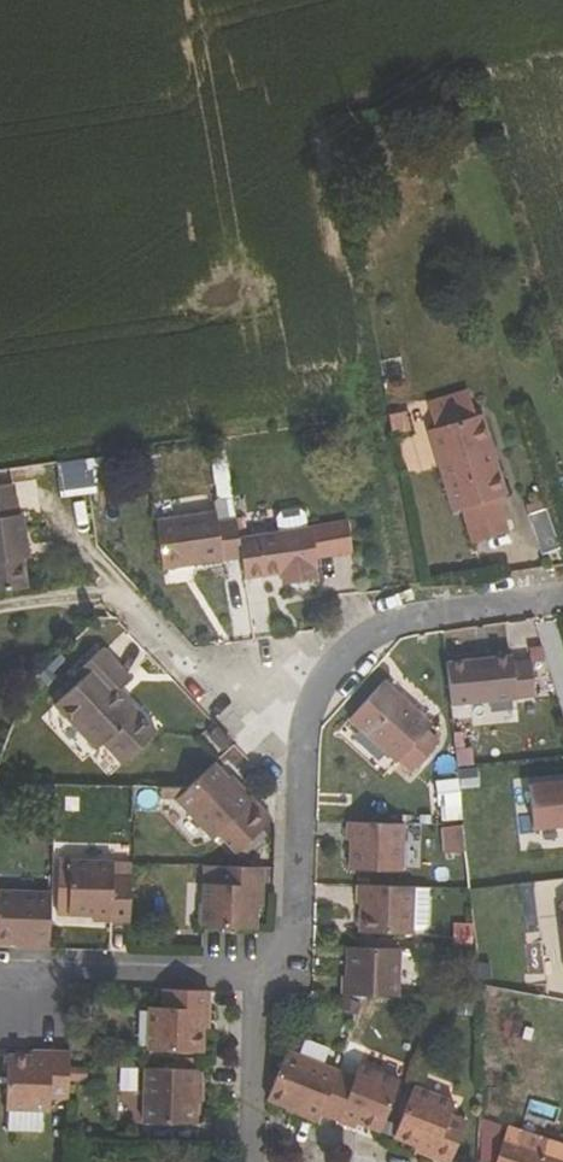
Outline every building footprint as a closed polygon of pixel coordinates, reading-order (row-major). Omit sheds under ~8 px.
[(495,459),(484,421),(478,423),(471,399),(431,411),(438,435),(432,437),(456,517),(464,515),(475,549),(509,539),(499,504),(507,502),(500,475),(495,477),(490,461),(495,459)] [(407,413),(389,417),(394,438),(412,434),(407,413)] [(331,446),(314,450),(317,464),(334,461),(331,446)] [(58,499),(89,494),(83,456),(52,461),(58,499)] [(495,477),(500,475),(495,459),(490,461),(495,477)] [(30,591),(25,561),(30,560),(24,515),(19,516),(15,485),(0,487),(0,595),(30,591)] [(275,517),(278,533),(306,529),(304,513),(298,508),(279,511),(275,517)] [(155,521),(163,570),(241,558),(238,539),(238,538),(235,519),(216,521),(215,512),(155,521)] [(235,519),(238,538),(238,539),(244,538),(241,518),(235,519)] [(346,523),(311,528),(315,558),(351,553),(346,523)] [(244,538),(238,539),(241,558),(242,561),(245,579),(281,573),(283,585),(316,580),(314,568),(317,567),(315,558),(311,528),(306,529),(278,533),(244,538)] [(158,733),(119,691),(132,679),(103,648),(76,673),(82,680),(53,706),(96,752),(102,746),(121,767),(158,733)] [(515,698),(511,655),(446,662),(450,705),(515,698)] [(434,725),(385,681),(348,723),(396,768),(399,764),(412,776),(439,745),(426,733),(434,725)] [(234,746),(215,726),(205,736),(223,756),(234,746)] [(160,788),(160,803),(174,802),(212,842),(255,801),(244,789),(240,792),(228,779),(215,764),(189,789),(160,788)] [(244,789),(231,775),(228,779),(240,792),(244,789)] [(460,777),(437,779),(438,806),(461,804),(460,777)] [(527,780),(531,828),(562,826),(562,777),(527,780)] [(343,823),(343,842),(348,842),(347,872),(404,873),(404,824),(343,823)] [(461,824),(440,827),(443,854),(465,851),(461,824)] [(131,874),(114,873),(115,861),(70,860),(68,918),(94,918),(112,919),(111,925),(130,926),(131,874)] [(115,861),(114,873),(131,874),(131,865),(131,861),(115,861)] [(257,930),(258,906),(258,886),(264,886),(265,868),(215,867),(214,885),(202,885),(200,928),(202,928),(257,930)] [(355,886),(354,907),(358,906),(357,934),(414,936),(414,888),(355,886)] [(15,947),(34,948),(34,952),(50,952),(51,892),(0,891),(0,947),(15,947)] [(450,941),(470,941),(470,922),(451,922),(450,941)] [(401,950),(344,948),(343,979),(340,979),(339,995),(367,996),(399,996),(401,950)] [(160,1008),(147,1008),(145,1050),(204,1052),(205,1029),(206,1008),(210,1008),(211,991),(161,989),(160,1008)] [(317,1126),(320,1118),(338,1070),(287,1050),(276,1078),(267,1102),(286,1110),(285,1113),(317,1126)] [(50,1113),(50,1100),(67,1101),(68,1067),(69,1051),(49,1051),(49,1056),(31,1056),(8,1055),(6,1113),(50,1113)] [(320,1118),(336,1124),(339,1118),(356,1126),(380,1135),(400,1080),(358,1064),(353,1076),(338,1070),(320,1118)] [(143,1069),(141,1123),(197,1126),(197,1104),(199,1087),(203,1087),(203,1071),(143,1069)] [(415,1148),(434,1156),(431,1161),(433,1161),(451,1161),(467,1121),(450,1114),(454,1101),(412,1085),(392,1139),(415,1148)] [(356,1126),(339,1118),(336,1124),(355,1131),(356,1126)] [(547,1142),(520,1132),(514,1147),(479,1134),(477,1161),(559,1161),(542,1156),(547,1142)] [(431,1161),(434,1156),(415,1148),(412,1154),(431,1161)]
